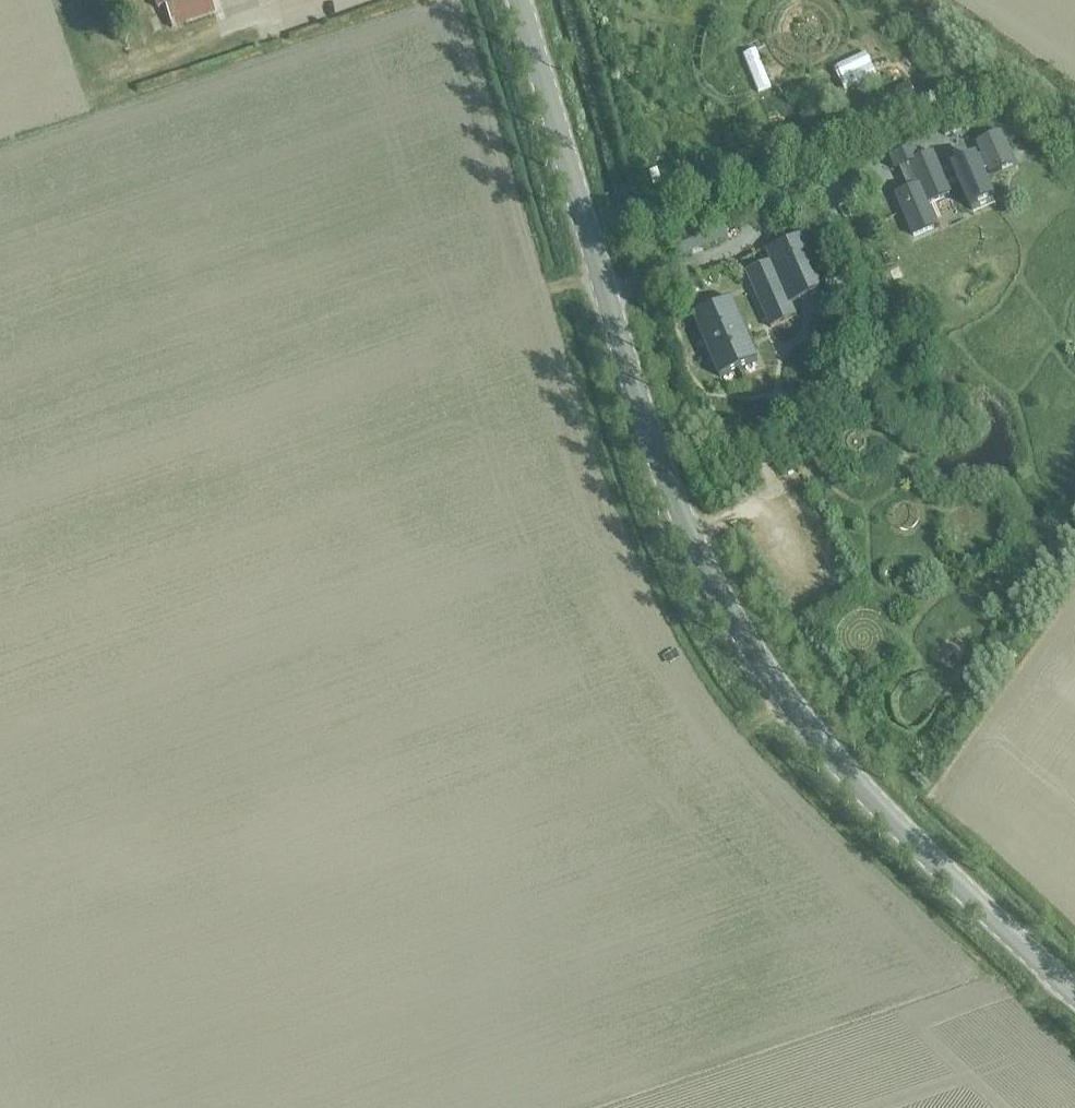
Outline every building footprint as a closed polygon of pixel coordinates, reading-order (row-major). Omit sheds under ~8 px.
[(214,16),(209,0),(151,0),(155,13),(165,10),(170,29),(214,16)] [(914,147),(889,158),(895,170),(899,168),(908,189),(895,195),(913,237),(937,227),(927,205),(950,195),(947,186),(957,182),(969,210),(993,199),(981,170),(987,168),(990,174),(1013,164),(999,132),(976,142),(982,156),(976,159),(975,157),(941,172),(932,153),(918,159),(914,147)] [(699,231),(706,248),(741,234),(734,217),(699,231)] [(830,283),(804,229),(762,246),(767,260),(748,268),(771,322),(797,312),(791,298),(830,283)] [(730,298),(692,315),(719,377),(757,361),(730,298)]
